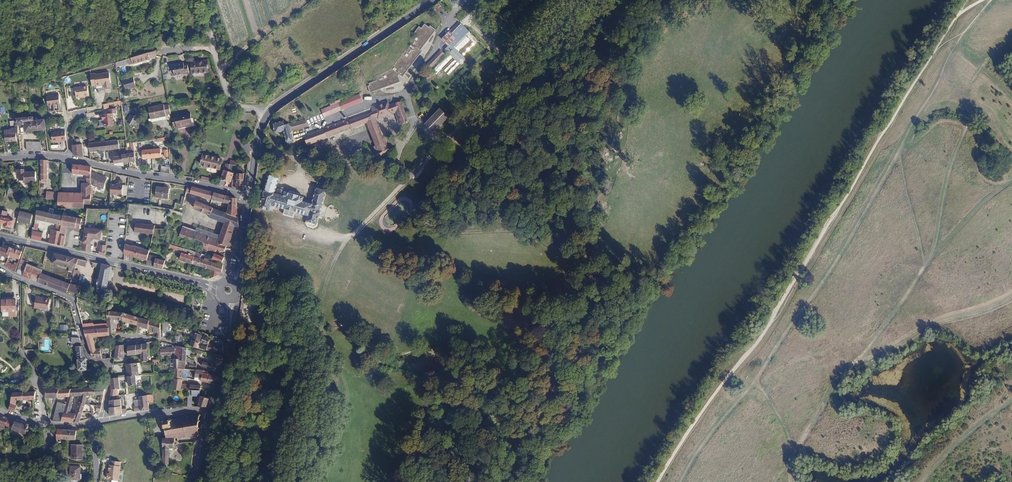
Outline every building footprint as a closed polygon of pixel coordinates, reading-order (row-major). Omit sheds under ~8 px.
[(459,22),(449,31),(456,38),(462,32),(465,36),(469,32),(459,22)] [(417,42),(414,46),(421,51),(437,31),(430,26),(429,27),(425,25),(422,29),(419,27),(414,34),(416,36),(414,39),(417,42)] [(442,39),(448,46),(456,38),(449,31),(442,39)] [(456,38),(448,46),(445,49),(449,53),(432,70),(436,75),(470,40),(465,36),(462,32),(456,38)] [(472,42),(459,56),(462,59),(475,45),(472,42)] [(413,45),(393,70),(403,77),(423,53),(421,51),(414,46),(413,45)] [(440,51),(427,64),(431,68),(444,55),(440,51)] [(155,52),(152,52),(131,58),(132,64),(150,59),(150,58),(157,56),(155,52)] [(707,65),(696,53),(695,54),(702,61),(706,66),(707,65)] [(370,58),(361,64),(363,65),(359,67),(361,71),(364,68),(366,70),(374,64),(370,58)] [(453,60),(445,68),(448,71),(456,62),(453,60)] [(210,62),(193,63),(194,73),(210,72),(210,62)] [(190,73),(188,64),(184,65),(184,63),(173,65),(175,76),(190,73)] [(88,75),(90,87),(95,86),(95,87),(103,85),(103,88),(109,87),(109,83),(107,73),(93,76),(92,75),(88,75)] [(397,75),(368,86),(371,93),(400,82),(397,75)] [(133,76),(123,79),(125,88),(136,85),(133,76)] [(86,86),(73,88),(75,97),(76,98),(79,98),(80,96),(87,95),(86,86)] [(59,95),(47,96),(48,106),(60,105),(59,95)] [(342,102),(345,109),(363,102),(362,101),(360,95),(342,102)] [(404,118),(400,119),(402,123),(408,121),(401,102),(389,106),(387,102),(374,107),(375,108),(372,109),(373,112),(346,122),(346,121),(323,129),(324,130),(326,137),(367,123),(376,146),(374,147),(376,152),(379,160),(388,152),(375,117),(378,116),(379,118),(392,114),(391,111),(396,109),(397,111),(401,110),(404,118)] [(320,110),(322,117),(323,119),(341,112),(338,103),(320,110)] [(166,114),(171,113),(169,105),(164,106),(164,105),(149,108),(152,122),(162,120),(162,117),(166,116),(166,114)] [(103,120),(104,127),(114,126),(112,114),(116,113),(116,108),(108,109),(108,113),(103,114),(103,115),(101,116),(102,120),(103,120)] [(425,124),(434,133),(448,118),(440,110),(425,124)] [(172,122),(173,127),(177,126),(178,128),(192,125),(190,113),(175,115),(176,118),(172,118),(172,122)] [(138,119),(132,115),(128,122),(135,126),(138,119)] [(17,119),(18,126),(24,126),(24,129),(26,129),(26,131),(46,129),(45,120),(33,121),(33,117),(17,119)] [(282,121),(272,124),(275,134),(283,131),(286,143),(293,142),(290,131),(306,127),(305,120),(284,125),(282,121)] [(10,141),(10,142),(17,141),(16,134),(19,134),(18,127),(11,127),(11,128),(8,129),(10,141)] [(53,141),(66,140),(64,130),(52,132),(53,141)] [(327,139),(324,130),(304,138),(307,147),(327,139)] [(120,149),(119,140),(107,141),(108,150),(120,149)] [(108,150),(107,141),(89,143),(90,152),(108,150)] [(25,142),(26,150),(35,151),(42,151),(40,142),(25,142)] [(82,144),(72,145),(74,155),(84,158),(82,144)] [(151,150),(152,158),(154,158),(155,160),(157,160),(157,158),(163,157),(163,155),(161,155),(161,149),(151,150)] [(143,159),(152,158),(151,150),(142,151),(143,159)] [(115,164),(124,167),(123,163),(122,155),(114,156),(115,164)] [(222,160),(203,155),(201,165),(220,169),(222,160)] [(47,180),(48,160),(41,160),(41,165),(41,164),(41,175),(40,175),(40,180),(41,180),(41,182),(43,182),(43,180),(46,180),(47,180)] [(91,173),(91,167),(73,165),(72,174),(87,175),(87,181),(79,180),(79,184),(82,184),(82,194),(82,200),(70,199),(69,209),(83,208),(83,205),(90,204),(91,184),(91,173)] [(165,173),(170,174),(170,167),(162,166),(161,173),(165,173)] [(18,169),(18,174),(18,181),(24,181),(24,183),(36,183),(36,172),(24,172),(24,169),(18,169)] [(224,170),(219,185),(221,186),(223,187),(225,181),(231,182),(234,173),(229,171),(224,170)] [(96,174),(91,173),(91,184),(93,185),(93,186),(104,189),(107,178),(96,175),(96,174)] [(273,205),(285,209),(295,212),(308,216),(306,223),(307,225),(313,227),(316,226),(318,219),(322,205),(326,190),(316,188),(311,204),(302,202),(303,197),(300,196),(300,194),(290,191),(289,193),(285,192),(284,197),(274,194),(279,177),(269,175),(260,207),(269,210),(270,210),(272,210),(273,205)] [(123,185),(110,184),(110,194),(122,195),(123,185)] [(170,189),(156,187),(155,197),(168,199),(170,189)] [(214,192),(192,187),(190,193),(212,199),(214,192)] [(231,196),(214,192),(212,199),(229,203),(237,205),(236,198),(231,197),(231,196)] [(82,200),(82,194),(58,193),(58,200),(57,209),(65,209),(69,209),(70,199),(82,200)] [(223,212),(196,201),(194,209),(209,214),(208,217),(225,223),(235,226),(239,228),(238,217),(227,214),(227,213),(223,212)] [(238,217),(237,209),(228,209),(227,211),(225,210),(225,211),(223,211),(223,212),(227,213),(227,214),(238,217)] [(295,212),(285,209),(283,214),(293,217),(295,212)] [(62,221),(63,216),(38,210),(36,219),(59,224),(59,227),(60,227),(59,230),(60,230),(59,231),(52,230),(51,234),(60,236),(62,221)] [(3,211),(0,222),(7,224),(7,225),(12,227),(14,220),(10,219),(10,217),(5,215),(6,211),(3,211)] [(33,216),(20,213),(18,221),(31,224),(33,216)] [(65,236),(66,226),(80,229),(82,219),(64,215),(63,216),(62,221),(60,236),(58,245),(63,246),(65,236)] [(135,226),(134,230),(154,233),(155,226),(135,223),(135,226)] [(224,225),(223,228),(232,231),(233,231),(234,229),(235,226),(225,223),(224,225)] [(232,231),(223,228),(221,233),(219,238),(182,226),(182,228),(179,237),(192,241),(193,239),(204,242),(202,247),(215,252),(216,249),(217,247),(217,244),(226,246),(230,240),(232,231)] [(100,239),(101,230),(84,228),(82,242),(90,244),(90,241),(94,238),(100,239)] [(32,234),(31,239),(41,241),(42,233),(33,231),(32,234)] [(49,243),(58,245),(60,236),(51,234),(49,243)] [(90,244),(82,243),(81,250),(89,252),(90,244)] [(226,246),(217,244),(217,247),(216,249),(224,252),(226,246)] [(0,249),(0,254),(1,255),(8,258),(9,256),(10,254),(12,249),(12,248),(8,246),(6,249),(1,247),(0,249)] [(150,250),(131,246),(129,256),(147,260),(149,254),(150,250)] [(20,259),(22,252),(12,249),(10,254),(9,256),(13,258),(13,257),(20,259)] [(78,259),(54,253),(52,264),(73,269),(75,269),(78,259)] [(180,260),(192,264),(194,257),(195,255),(189,253),(188,255),(182,253),(180,260)] [(147,260),(146,265),(163,269),(165,261),(156,258),(156,256),(149,254),(147,260)] [(224,259),(224,258),(214,254),(212,259),(222,263),(221,265),(223,265),(225,259),(224,259)] [(192,264),(211,269),(222,272),(223,265),(221,265),(209,261),(209,260),(207,259),(204,258),(204,260),(200,258),(194,257),(192,264)] [(6,263),(5,266),(15,272),(17,266),(7,261),(6,263)] [(25,269),(19,265),(16,273),(22,277),(42,284),(46,275),(41,273),(25,269)] [(111,266),(102,265),(99,282),(98,282),(97,282),(97,283),(97,284),(97,285),(98,286),(97,291),(93,290),(92,295),(105,298),(111,266)] [(211,269),(210,278),(214,277),(221,274),(222,272),(211,269)] [(46,275),(42,284),(67,293),(68,291),(80,294),(82,287),(70,284),(70,285),(46,275)] [(38,304),(37,309),(48,311),(50,300),(43,298),(43,299),(38,299),(38,304)] [(16,300),(2,300),(2,311),(16,311),(16,310),(18,310),(18,307),(16,307),(16,300)] [(113,310),(107,309),(107,311),(107,318),(108,318),(108,324),(109,333),(115,333),(114,319),(123,321),(123,313),(113,312),(113,310)] [(83,310),(79,311),(84,330),(94,329),(93,324),(87,324),(83,310)] [(139,318),(123,313),(123,321),(123,322),(138,326),(139,318)] [(149,320),(139,318),(138,326),(137,333),(139,334),(140,326),(143,328),(148,329),(149,320)] [(160,323),(149,320),(148,329),(148,330),(148,331),(153,333),(157,333),(156,338),(160,339),(160,323)] [(104,328),(103,328),(94,329),(84,330),(86,338),(93,337),(105,336),(104,328)] [(200,344),(203,336),(197,333),(195,341),(193,341),(191,347),(198,348),(199,346),(200,344)] [(201,349),(208,351),(210,345),(211,341),(203,336),(200,344),(203,346),(201,349)] [(94,341),(88,343),(90,350),(96,349),(95,348),(94,341)] [(124,345),(116,346),(114,358),(124,357),(124,345)] [(141,345),(128,347),(128,356),(141,354),(141,345)] [(224,354),(224,347),(210,345),(208,351),(224,354)] [(160,349),(160,353),(172,352),(175,352),(175,351),(179,351),(179,353),(186,355),(189,356),(190,351),(187,350),(187,348),(184,347),(177,346),(176,347),(166,348),(165,349),(160,349)] [(85,355),(82,347),(77,348),(78,371),(87,370),(86,359),(87,359),(85,357),(85,355)] [(98,349),(98,347),(95,348),(96,349),(90,350),(92,358),(102,359),(102,356),(100,349),(98,349)] [(175,355),(175,359),(186,362),(186,359),(186,355),(179,353),(179,351),(175,351),(175,352),(175,355)] [(208,362),(203,361),(202,367),(210,369),(219,373),(224,357),(218,356),(214,355),(212,358),(214,359),(212,365),(208,364),(208,362)] [(170,361),(170,368),(175,368),(181,369),(185,369),(186,362),(175,359),(174,359),(170,359),(170,361)] [(135,364),(127,365),(128,377),(136,375),(135,373),(136,373),(136,372),(135,372),(135,368),(136,367),(136,366),(135,366),(135,364)] [(175,368),(173,379),(181,380),(182,374),(180,374),(181,369),(175,368)] [(185,369),(181,369),(180,374),(182,374),(181,380),(182,380),(187,380),(188,378),(195,380),(195,377),(196,370),(185,369)] [(204,370),(196,370),(195,377),(201,377),(200,381),(204,382),(207,382),(210,375),(208,374),(209,373),(204,370)] [(136,375),(128,377),(129,386),(137,385),(136,375)] [(217,376),(210,375),(207,382),(214,384),(215,385),(217,376)] [(120,378),(110,379),(111,390),(120,389),(120,378)] [(181,380),(173,379),(172,391),(180,391),(181,386),(181,384),(182,380),(181,380)] [(104,394),(105,387),(95,388),(96,395),(102,395),(104,394)] [(57,388),(46,388),(45,398),(45,399),(68,397),(70,389),(58,390),(57,388)] [(77,389),(70,389),(68,397),(61,422),(70,422),(72,414),(70,413),(72,402),(73,397),(79,396),(78,398),(79,398),(78,400),(79,401),(79,402),(82,395),(83,388),(79,389),(77,389)] [(96,395),(95,388),(83,388),(82,395),(79,402),(86,404),(86,399),(87,396),(94,395),(95,406),(96,406),(96,395)] [(35,392),(13,393),(8,410),(14,412),(16,405),(15,405),(16,401),(34,399),(35,392)] [(149,403),(148,396),(139,397),(141,411),(149,409),(149,403)] [(198,405),(198,407),(206,407),(209,398),(202,397),(201,397),(198,405)] [(120,400),(110,401),(110,408),(121,406),(120,400)] [(86,404),(79,402),(76,411),(82,413),(86,404)] [(121,406),(110,408),(109,416),(122,414),(121,406)] [(82,413),(76,411),(76,414),(73,422),(79,422),(82,413)] [(182,418),(181,419),(179,419),(179,418),(177,418),(177,419),(174,420),(174,419),(173,419),(173,420),(169,420),(169,419),(168,419),(168,420),(164,421),(164,419),(162,420),(163,421),(161,421),(161,423),(163,423),(163,425),(161,425),(162,428),(164,428),(164,434),(164,435),(165,435),(165,439),(173,439),(173,438),(177,438),(180,437),(181,438),(182,438),(182,437),(185,436),(185,438),(187,438),(186,436),(190,436),(190,437),(191,437),(191,436),(196,435),(196,436),(197,436),(197,435),(198,435),(198,434),(197,434),(198,429),(199,429),(199,427),(198,427),(199,422),(199,421),(199,420),(199,417),(200,417),(200,415),(199,415),(199,414),(198,414),(198,416),(192,417),(192,416),(191,416),(191,417),(188,417),(187,416),(186,416),(186,418),(183,418),(183,417),(182,417),(182,418)] [(28,427),(28,425),(26,424),(25,425),(18,422),(19,421),(15,420),(3,416),(2,417),(0,417),(0,423),(12,427),(12,428),(25,433),(26,433),(28,434),(28,431),(28,427)] [(75,440),(76,431),(63,430),(63,439),(75,440)] [(173,439),(165,439),(164,438),(162,464),(167,464),(169,448),(176,448),(176,443),(174,443),(174,439),(173,439)] [(82,460),(83,446),(72,445),(71,459),(82,460)] [(122,467),(121,467),(122,463),(112,463),(112,467),(111,467),(110,474),(112,474),(112,476),(110,476),(110,481),(112,481),(122,481),(122,467)] [(79,480),(80,467),(70,466),(69,480),(79,480)]
